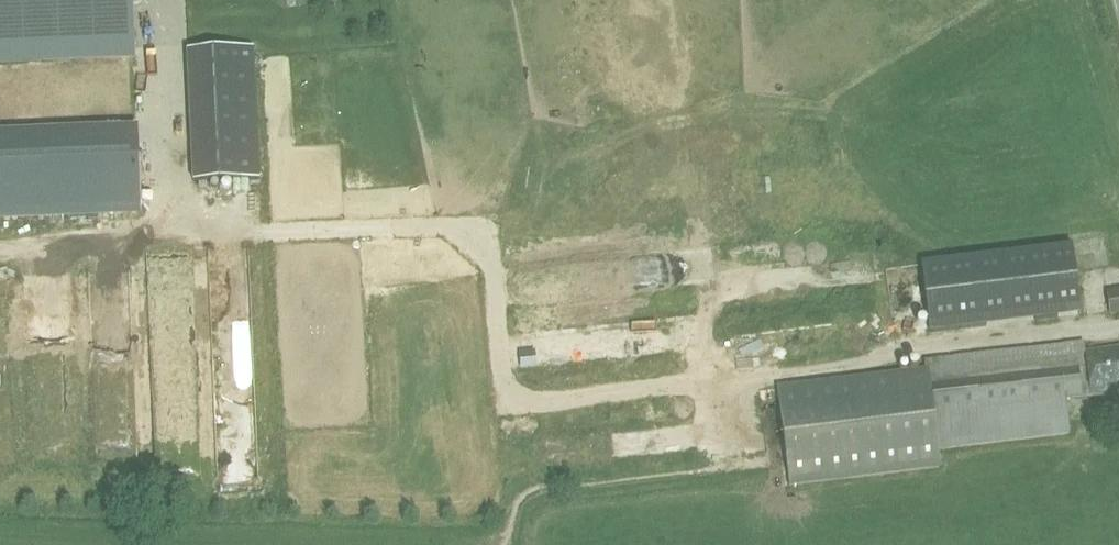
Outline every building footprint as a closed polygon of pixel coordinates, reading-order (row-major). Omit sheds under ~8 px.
[(135,63),(133,0),(0,0),(0,68),(135,63)] [(292,28),(273,28),(273,40),(292,40),(292,28)] [(253,48),(187,51),(193,181),(259,178),(253,48)] [(140,207),(137,145),(0,151),(0,213),(140,207)] [(1081,312),(1074,246),(923,263),(931,329),(1081,312)] [(804,257),(805,280),(856,277),(856,270),(840,271),(839,255),(804,257)] [(1118,315),(1118,290),(1106,292),(1109,316),(1118,315)] [(1082,400),(1093,399),(1093,398),(1118,394),(1118,348),(1085,352),(1084,343),(924,361),(925,370),(777,388),(790,488),(941,469),(939,451),(1069,436),(1065,402),(1082,400)]
